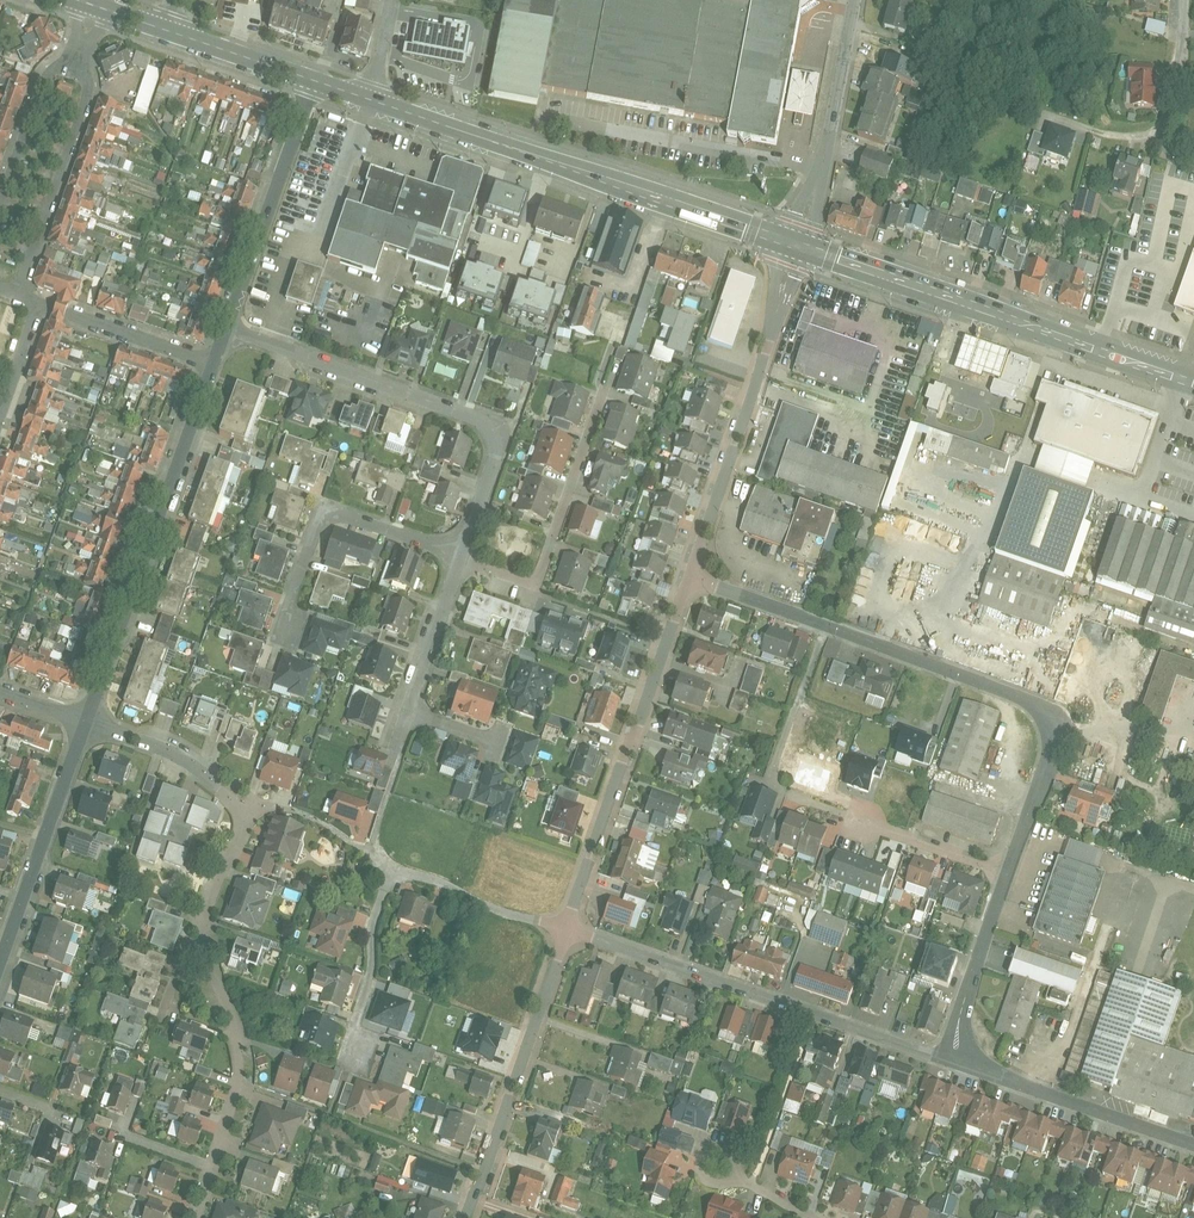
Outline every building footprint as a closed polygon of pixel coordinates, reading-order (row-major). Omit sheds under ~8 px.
[(296,9),(306,13),(310,0),(299,0),(296,9)] [(306,13),(318,17),(323,0),(310,0),(306,13)] [(355,9),(369,12),(371,0),(357,0),(355,9)] [(489,95),(538,105),(541,89),(557,0),(507,0),(489,95)] [(541,89),(587,98),(684,116),(731,125),(729,136),(741,139),(747,140),(753,141),(777,145),(802,14),(804,0),(557,0),(541,89)] [(802,14),(803,14),(810,9),(817,4),(814,0),(804,0),(802,14)] [(1135,9),(1148,10),(1148,13),(1159,13),(1159,0),(1136,0),(1135,9)] [(913,7),(894,1),(886,29),(906,34),(913,7)] [(289,7),(279,3),(270,28),(298,38),(306,13),(296,9),(289,7)] [(23,13),(6,7),(4,14),(21,20),(23,13)] [(318,17),(306,13),(298,38),(325,47),(333,22),(318,17)] [(359,23),(351,20),(341,51),(364,58),(373,30),(358,26),(359,23)] [(47,21),(33,27),(33,28),(26,31),(28,36),(35,33),(38,40),(39,40),(55,33),(51,25),(52,25),(50,22),(47,21)] [(1161,37),(1163,24),(1144,22),(1142,34),(1161,37)] [(415,51),(407,50),(405,58),(463,68),(469,34),(466,28),(445,25),(444,32),(419,27),(415,51)] [(55,33),(39,40),(42,48),(35,51),(38,56),(45,53),(59,47),(59,46),(60,43),(59,40),(55,33)] [(38,40),(25,46),(29,55),(35,51),(42,48),(39,40),(38,40)] [(118,49),(103,56),(100,57),(99,61),(105,75),(106,75),(109,82),(114,79),(111,72),(126,65),(129,72),(134,70),(131,63),(131,62),(125,48),(124,49),(121,48),(121,47),(118,48),(118,49)] [(152,58),(137,53),(133,65),(140,68),(139,69),(147,72),(152,58)] [(918,69),(889,59),(884,76),(900,82),(912,86),(918,69)] [(173,65),(171,64),(170,65),(167,66),(162,81),(159,88),(165,90),(167,83),(175,85),(175,86),(181,68),(173,66),(173,65)] [(25,74),(27,69),(15,65),(13,70),(25,74)] [(1153,67),(1131,66),(1131,79),(1136,79),(1136,78),(1152,79),(1153,67)] [(187,70),(181,68),(175,86),(181,88),(177,99),(177,100),(182,102),(193,72),(187,70)] [(198,74),(193,72),(182,102),(187,104),(192,91),(198,93),(204,76),(198,74)] [(884,76),(872,72),(865,94),(870,96),(890,103),(898,82),(900,82),(884,76)] [(28,81),(13,75),(6,73),(4,78),(11,81),(8,89),(25,95),(28,87),(29,87),(30,84),(29,84),(28,81)] [(787,114),(814,119),(822,78),(795,73),(787,114)] [(148,74),(145,80),(144,80),(135,108),(148,112),(160,78),(148,74)] [(209,78),(204,76),(198,93),(204,95),(199,108),(204,110),(215,80),(209,78)] [(1152,79),(1136,78),(1136,79),(1134,106),(1154,107),(1155,98),(1156,98),(1157,88),(1155,88),(1156,79),(1152,79)] [(220,82),(215,80),(204,110),(205,110),(210,112),(214,99),(223,102),(229,85),(220,82)] [(175,85),(167,83),(165,90),(159,88),(158,93),(171,98),(175,85)] [(74,88),(60,84),(58,91),(71,96),(74,88)] [(175,86),(175,85),(171,98),(177,99),(181,88),(175,86)] [(235,87),(229,85),(223,102),(229,104),(225,117),(230,119),(241,89),(235,87)] [(8,89),(6,95),(0,93),(0,98),(22,106),(24,101),(23,101),(25,95),(8,89)] [(246,91),(241,89),(230,119),(231,119),(235,121),(240,108),(246,110),(252,93),(246,91)] [(925,94),(911,89),(907,103),(920,108),(925,94)] [(257,95),(252,93),(246,110),(252,112),(247,125),(252,127),(263,97),(257,95)] [(890,103),(870,96),(864,115),(866,116),(858,137),(884,146),(892,124),(890,123),(896,105),(890,103)] [(268,99),(263,97),(252,127),(258,128),(262,116),(268,118),(274,101),(268,99)] [(0,98),(0,104),(3,105),(0,111),(18,117),(20,112),(22,106),(0,98)] [(118,105),(103,100),(100,102),(100,101),(99,104),(96,112),(113,118),(116,111),(123,113),(125,108),(118,105)] [(282,104),(274,101),(268,118),(269,118),(276,121),(273,128),(274,128),(279,130),(281,123),(287,108),(286,108),(285,105),(285,104),(282,103),(282,104)] [(182,102),(177,118),(182,119),(187,104),(182,102)] [(806,109),(799,108),(795,125),(802,127),(806,109)] [(210,112),(205,110),(200,125),(207,127),(212,112),(210,112)] [(0,111),(0,112),(0,124),(14,128),(16,123),(18,117),(0,111)] [(113,118),(96,112),(94,118),(92,123),(121,134),(123,129),(119,127),(111,124),(113,118)] [(122,122),(113,118),(111,124),(119,127),(122,122)] [(269,118),(265,129),(272,131),(274,128),(273,128),(276,121),(269,118)] [(121,134),(92,123),(90,129),(88,134),(105,141),(107,135),(119,139),(121,134)] [(0,124),(0,136),(10,139),(12,134),(14,128),(0,124)] [(1075,137),(1053,130),(1050,138),(1045,152),(1046,152),(1067,160),(1075,137)] [(1050,138),(1035,132),(1028,153),(1044,158),(1046,152),(1045,152),(1050,138)] [(105,141),(88,134),(86,140),(84,145),(113,156),(115,151),(103,147),(105,141)] [(0,136),(0,149),(6,151),(8,145),(10,139),(0,136)] [(747,140),(741,139),(741,140),(746,147),(753,142),(753,141),(747,140)] [(113,156),(84,145),(82,151),(80,157),(97,163),(99,157),(111,161),(113,156)] [(905,152),(890,147),(887,154),(902,159),(905,152)] [(894,164),(866,154),(860,172),(888,182),(894,164)] [(126,161),(113,156),(111,161),(110,165),(123,170),(126,161)] [(97,163),(80,157),(77,166),(76,166),(74,171),(104,182),(104,181),(106,177),(94,172),(97,163)] [(925,167),(902,159),(897,175),(920,183),(925,167)] [(1133,162),(1123,159),(1115,181),(1116,181),(1117,179),(1125,181),(1121,195),(1133,198),(1140,177),(1141,177),(1144,167),(1133,164),(1133,162)] [(472,172),(454,166),(453,166),(449,164),(444,166),(443,171),(442,171),(442,172),(438,184),(435,191),(426,188),(425,191),(461,203),(454,221),(423,211),(417,228),(409,256),(408,256),(407,260),(418,264),(423,265),(449,273),(470,209),(478,183),(480,178),(477,174),(473,172),(472,172)] [(426,188),(371,169),(366,183),(369,184),(364,200),(353,196),(349,206),(346,204),(328,259),(376,275),(385,248),(408,256),(409,256),(417,228),(423,211),(454,221),(461,203),(425,191),(426,188)] [(262,175),(250,170),(247,177),(260,182),(262,175)] [(104,182),(74,171),(72,177),(73,177),(70,183),(87,189),(90,183),(102,187),(104,182)] [(980,186),(961,179),(957,195),(975,202),(980,186)] [(112,185),(104,182),(102,187),(110,190),(112,185)] [(216,196),(220,186),(210,182),(206,192),(216,196)] [(87,189),(70,183),(67,191),(65,197),(95,207),(97,202),(84,198),(87,189)] [(257,190),(240,184),(238,190),(226,186),(224,191),(254,202),(255,196),(257,190)] [(520,224),(529,197),(495,185),(486,213),(520,224)] [(254,202),(224,191),(222,196),(234,201),(232,207),(249,213),(251,207),(252,207),(254,202)] [(1093,196),(1079,192),(1075,211),(1093,216),(1097,202),(1093,196)] [(95,207),(65,197),(63,202),(61,208),(78,214),(80,208),(92,213),(93,213),(95,207)] [(1145,200),(1138,198),(1133,214),(1142,217),(1145,200)] [(123,209),(99,201),(97,202),(95,207),(121,217),(123,209)] [(860,202),(856,213),(836,207),(829,226),(867,238),(871,226),(874,219),(877,208),(860,202)] [(214,206),(204,203),(202,209),(212,212),(214,206)] [(561,210),(543,203),(538,217),(535,228),(576,242),(584,218),(567,212),(567,211),(561,209),(561,210)] [(121,217),(95,207),(93,213),(97,214),(99,218),(118,225),(121,217)] [(249,213),(232,207),(230,213),(218,208),(216,214),(246,224),(248,219),(247,218),(249,213)] [(893,209),(886,207),(885,210),(879,229),(887,231),(888,228),(887,228),(893,209)] [(78,214),(61,208),(59,213),(57,219),(87,230),(89,225),(88,224),(76,220),(78,214)] [(92,213),(80,208),(78,214),(90,218),(92,213)] [(877,208),(874,219),(871,226),(879,229),(885,210),(877,208)] [(212,212),(202,209),(200,215),(209,218),(212,212)] [(911,215),(893,209),(887,228),(888,228),(906,234),(907,228),(911,215)] [(930,216),(912,210),(911,215),(907,228),(925,234),(930,216)] [(642,224),(611,213),(594,265),(613,271),(624,275),(642,224)] [(90,218),(78,214),(76,220),(88,224),(90,218)] [(246,224),(216,214),(214,219),(226,223),(223,232),(240,238),(243,230),(244,230),(246,224)] [(1129,235),(1134,236),(1138,216),(1133,215),(1129,235)] [(949,221),(930,216),(925,234),(943,239),(949,221)] [(87,230),(57,219),(55,224),(55,225),(53,230),(70,236),(73,231),(85,235),(87,230)] [(967,227),(949,221),(943,239),(942,242),(962,247),(962,245),(967,227)] [(984,232),(967,227),(962,245),(980,251),(986,231),(985,231),(984,232)] [(70,236),(53,230),(51,238),(50,238),(49,241),(50,241),(51,244),(65,250),(66,250),(73,253),(75,247),(67,244),(70,236)] [(100,235),(87,230),(85,235),(73,231),(70,236),(80,240),(81,237),(87,239),(87,236),(98,240),(97,242),(104,245),(107,237),(100,235)] [(509,239),(517,243),(520,234),(512,231),(509,239)] [(1004,238),(987,233),(987,232),(986,231),(980,251),(998,256),(1002,243),(1003,243),(1004,238)] [(240,238),(223,232),(221,238),(209,234),(207,239),(236,250),(238,244),(240,238)] [(80,240),(70,236),(67,244),(75,247),(73,253),(84,257),(86,251),(77,248),(80,240)] [(236,250),(207,239),(205,244),(217,249),(215,255),(232,261),(234,255),(236,250)] [(519,265),(532,269),(539,246),(526,242),(519,265)] [(1003,243),(1002,243),(998,256),(997,261),(1015,267),(1019,255),(1020,256),(1021,253),(1020,253),(1021,249),(1003,243)] [(65,255),(47,249),(45,255),(44,255),(43,259),(61,265),(65,255)] [(201,256),(185,251),(184,256),(199,261),(201,256)] [(679,257),(661,251),(655,271),(655,272),(661,274),(672,278),(679,257)] [(232,261),(215,255),(213,261),(201,256),(199,261),(228,272),(230,267),(230,266),(232,261)] [(1020,256),(1019,255),(1015,267),(1013,272),(1021,274),(1026,258),(1020,256)] [(697,263),(679,257),(672,278),(690,284),(689,285),(690,285),(698,262),(697,262),(697,263)] [(1062,263),(1051,260),(1048,267),(1049,268),(1045,280),(1046,280),(1045,281),(1057,284),(1062,263)] [(1177,307),(1193,313),(1193,260),(1177,307)] [(228,272),(199,261),(197,267),(209,271),(206,280),(223,286),(226,278),(227,278),(228,272)] [(718,269),(697,261),(697,262),(698,262),(690,285),(689,285),(697,288),(696,291),(709,295),(718,269)] [(59,268),(42,262),(40,269),(39,269),(38,273),(35,281),(38,288),(46,290),(50,278),(67,284),(69,279),(68,279),(57,275),(59,268)] [(1078,262),(1069,286),(1066,285),(1060,305),(1067,307),(1068,308),(1073,309),(1081,312),(1087,292),(1080,290),(1088,265),(1078,262)] [(1100,264),(1093,262),(1090,275),(1096,277),(1100,264)] [(449,273),(423,265),(418,264),(414,275),(419,277),(416,284),(443,292),(449,273)] [(1034,275),(1028,273),(1022,291),(1040,297),(1045,281),(1046,280),(1045,280),(1049,268),(1048,267),(1038,264),(1034,275)] [(108,269),(96,265),(93,275),(104,279),(108,269)] [(299,267),(288,300),(299,304),(299,305),(312,309),(324,274),(323,273),(322,274),(299,267)] [(71,273),(59,268),(57,275),(68,279),(71,273)] [(466,268),(457,295),(494,307),(503,281),(494,278),(495,274),(476,268),(474,271),(466,268)] [(526,278),(542,283),(545,275),(529,270),(526,278)] [(655,271),(651,270),(647,281),(657,285),(661,274),(655,272),(655,271)] [(146,271),(142,283),(147,285),(152,274),(152,273),(146,271)] [(1067,275),(1060,273),(1057,285),(1063,287),(1067,275)] [(161,277),(152,274),(149,281),(158,284),(161,277)] [(731,274),(707,342),(732,350),(756,282),(731,274)] [(57,307),(51,323),(62,326),(67,311),(72,299),(75,300),(81,283),(69,279),(67,284),(50,278),(46,290),(61,296),(57,307)] [(223,286),(206,280),(204,286),(191,282),(190,287),(219,298),(221,292),(223,286)] [(119,287),(105,282),(103,291),(116,295),(117,295),(119,287)] [(647,283),(625,348),(628,350),(634,351),(652,298),(649,297),(651,291),(653,286),(653,285),(647,283)] [(518,285),(509,312),(546,324),(555,298),(546,295),(547,291),(527,285),(526,288),(518,285)] [(130,290),(120,286),(117,295),(127,299),(130,290)] [(219,298),(190,287),(188,292),(200,297),(198,303),(215,309),(217,303),(219,298)] [(604,297),(585,290),(578,309),(598,316),(604,297)] [(676,293),(667,290),(662,306),(671,309),(676,293)] [(116,295),(103,291),(98,305),(100,308),(99,309),(102,310),(110,312),(116,295)] [(200,297),(188,292),(186,299),(198,303),(200,297)] [(350,308),(354,295),(343,292),(339,304),(350,308)] [(117,295),(116,295),(110,312),(118,315),(121,316),(124,314),(125,315),(130,300),(127,299),(117,295)] [(683,298),(683,306),(695,307),(695,298),(683,298)] [(198,303),(186,299),(184,304),(196,309),(198,303)] [(697,310),(708,313),(710,303),(699,300),(697,310)] [(184,304),(175,301),(173,306),(182,309),(184,304)] [(215,309),(198,303),(196,309),(184,304),(182,309),(182,310),(211,320),(213,315),(213,314),(215,309)] [(150,311),(134,306),(129,319),(145,325),(150,311)] [(172,320),(176,309),(168,306),(164,317),(172,320)] [(598,316),(578,309),(571,329),(594,338),(602,317),(598,316)] [(674,330),(679,314),(665,309),(659,325),(674,330)] [(815,313),(805,309),(797,335),(806,338),(810,327),(815,313)] [(211,320),(182,310),(180,315),(192,319),(190,325),(207,331),(209,325),(209,326),(211,320)] [(696,320),(679,314),(674,330),(669,346),(667,351),(674,353),(683,356),(696,320)] [(913,422),(941,325),(919,319),(913,339),(920,341),(898,417),(913,422)] [(495,323),(489,321),(484,334),(491,337),(495,323)] [(62,326),(51,323),(48,324),(47,324),(46,327),(47,327),(44,335),(61,341),(64,333),(71,336),(73,330),(62,326)] [(190,325),(184,323),(181,331),(187,333),(190,325)] [(207,331),(190,325),(187,333),(181,331),(180,330),(178,336),(185,338),(185,339),(200,344),(200,343),(203,342),(204,342),(205,339),(204,339),(207,331)] [(481,336),(453,326),(449,336),(460,340),(453,358),(471,364),(481,336)] [(810,327),(806,338),(794,372),(862,395),(878,351),(810,327)] [(553,337),(568,341),(570,333),(555,329),(553,337)] [(437,334),(428,331),(426,338),(428,338),(424,350),(431,352),(437,334)] [(426,338),(413,333),(409,345),(394,340),(388,360),(418,370),(424,350),(428,338),(426,338)] [(61,341),(44,335),(42,341),(40,346),(70,357),(72,351),(59,347),(61,341)] [(998,381),(1008,353),(968,340),(957,370),(984,380),(985,376),(996,380),(998,381)] [(667,351),(669,346),(656,341),(651,356),(670,363),(674,353),(667,351)] [(536,354),(504,343),(494,371),(527,382),(532,367),(536,354)] [(70,357),(40,346),(38,352),(36,357),(53,363),(55,357),(68,362),(70,357)] [(625,348),(620,346),(615,360),(621,363),(624,356),(626,357),(628,350),(625,348)] [(127,349),(124,348),(121,350),(120,350),(115,364),(113,371),(118,373),(119,371),(121,366),(128,369),(129,369),(135,352),(127,349)] [(140,354),(135,352),(129,369),(135,371),(130,383),(135,385),(146,355),(140,353),(140,354)] [(1008,353),(998,381),(996,380),(992,393),(1014,401),(1018,390),(1023,391),(1033,362),(1008,353)] [(151,357),(146,355),(135,385),(141,387),(142,384),(145,374),(151,376),(157,359),(151,358),(151,357)] [(53,363),(36,357),(34,363),(32,368),(62,379),(64,374),(51,369),(53,363)] [(657,368),(629,358),(627,366),(629,367),(626,375),(652,384),(657,368)] [(163,361),(157,359),(151,376),(151,377),(157,379),(152,391),(158,393),(168,363),(163,361)] [(174,365),(168,363),(158,393),(163,395),(167,382),(173,384),(179,367),(174,365)] [(103,376),(105,368),(85,364),(83,372),(103,376)] [(187,370),(179,367),(173,384),(181,387),(179,394),(184,396),(187,389),(192,374),(190,371),(188,370),(187,370)] [(540,370),(532,367),(527,382),(534,385),(540,370)] [(62,379),(32,368),(30,374),(28,380),(39,384),(45,386),(47,380),(60,384),(62,379)] [(112,374),(107,387),(112,389),(117,376),(112,374)] [(151,376),(145,374),(142,384),(147,386),(151,377),(151,376)] [(652,384),(626,375),(623,384),(621,383),(618,391),(635,397),(646,401),(646,400),(652,384)] [(281,379),(275,377),(270,390),(277,392),(281,379)] [(281,379),(277,392),(283,394),(288,382),(281,379)] [(60,384),(47,380),(45,386),(58,390),(60,384)] [(728,385),(714,380),(711,387),(722,391),(722,392),(725,393),(728,385)] [(295,384),(288,382),(283,394),(290,397),(295,384)] [(711,387),(699,382),(695,391),(690,405),(718,416),(723,401),(719,400),(722,392),(722,391),(711,387)] [(130,383),(125,397),(130,399),(135,385),(130,383)] [(928,383),(922,401),(925,402),(922,410),(941,417),(950,391),(928,383)] [(1155,422),(1064,390),(1048,385),(1044,383),(1037,404),(1048,408),(1035,445),(1045,448),(1096,465),(1135,479),(1140,466),(1139,466),(1155,422)] [(45,386),(39,384),(36,393),(34,398),(64,409),(66,403),(53,399),(55,393),(44,389),(45,386)] [(589,396),(558,385),(554,398),(560,400),(553,418),(579,427),(583,413),(582,412),(585,404),(586,404),(589,396)] [(237,388),(220,435),(235,441),(244,444),(244,443),(261,396),(237,388)] [(314,392),(301,388),(290,418),(301,422),(300,424),(308,427),(313,413),(323,417),(329,400),(330,397),(314,392)] [(86,401),(95,403),(97,393),(87,391),(86,401)] [(646,401),(635,397),(632,405),(639,408),(646,410),(649,402),(646,400),(646,401)] [(64,409),(34,398),(32,403),(32,404),(30,409),(47,415),(60,420),(62,414),(64,409)] [(182,402),(177,400),(170,418),(176,420),(182,402)] [(329,400),(323,417),(330,419),(336,402),(329,400)] [(346,406),(336,402),(331,417),(341,420),(345,409),(346,406)] [(66,403),(64,409),(73,412),(76,413),(78,408),(66,403)] [(785,403),(758,481),(777,487),(779,480),(803,489),(815,453),(801,448),(813,413),(785,403)] [(718,416),(690,405),(685,420),(694,423),(690,432),(695,434),(696,433),(706,438),(709,429),(712,430),(718,416)] [(613,406),(601,440),(614,444),(616,436),(632,442),(637,429),(633,428),(637,417),(638,415),(637,415),(613,406)] [(374,412),(359,407),(358,410),(352,426),(353,426),(366,431),(366,433),(367,433),(374,412)] [(351,411),(345,409),(341,420),(339,425),(352,430),(353,426),(352,426),(358,410),(352,408),(351,411)] [(646,410),(639,408),(637,415),(638,415),(637,417),(652,422),(655,413),(646,410)] [(47,415),(30,409),(26,420),(56,431),(60,420),(47,415)] [(73,412),(64,409),(62,414),(71,417),(73,412)] [(387,420),(385,425),(385,424),(384,427),(381,435),(382,436),(390,438),(388,443),(404,448),(405,444),(401,442),(401,443),(399,442),(400,442),(404,428),(408,419),(390,413),(387,420)] [(106,420),(97,416),(95,422),(103,426),(106,420)] [(387,420),(379,417),(373,434),(382,438),(382,436),(381,435),(384,427),(385,424),(385,425),(387,420)] [(56,431),(26,420),(22,431),(40,437),(42,432),(54,436),(56,431)] [(173,427),(162,423),(159,429),(171,433),(173,427)] [(932,431),(911,424),(904,442),(924,449),(925,449),(932,431)] [(559,430),(544,425),(542,432),(545,433),(557,436),(559,430)] [(167,435),(153,430),(145,428),(143,433),(151,435),(149,440),(148,442),(148,443),(165,450),(168,442),(169,439),(167,436),(167,435)] [(411,431),(404,428),(400,442),(399,442),(401,443),(401,442),(405,444),(404,448),(405,449),(411,431)] [(40,437),(22,431),(22,432),(20,437),(18,443),(48,453),(50,448),(37,443),(40,437)] [(423,435),(411,431),(405,449),(416,453),(423,435)] [(956,439),(932,431),(925,449),(949,458),(956,439)] [(557,436),(545,433),(534,465),(533,466),(545,470),(561,475),(564,467),(562,466),(568,450),(570,451),(573,442),(557,436)] [(706,438),(696,433),(695,434),(693,441),(707,446),(710,439),(706,438)] [(471,443),(449,436),(440,463),(453,468),(454,465),(462,468),(461,470),(462,471),(471,443)] [(693,441),(679,436),(677,441),(676,444),(676,445),(674,451),(683,454),(680,463),(696,468),(699,459),(702,460),(707,446),(693,441)] [(314,446),(287,437),(280,458),(302,465),(301,470),(304,471),(300,482),(314,487),(315,483),(317,484),(325,458),(311,453),(314,446)] [(1005,456),(956,439),(949,458),(949,459),(1004,478),(1010,458),(1005,456)] [(244,444),(235,441),(232,450),(236,452),(248,456),(252,446),(244,443),(244,444)] [(48,453),(18,443),(16,448),(14,454),(20,456),(31,460),(34,454),(46,458),(48,453)] [(165,450),(148,443),(147,445),(146,449),(133,445),(132,450),(161,461),(163,455),(165,450)] [(132,450),(119,446),(117,451),(130,455),(132,450)] [(232,450),(223,447),(220,455),(233,460),(236,452),(232,450)] [(61,451),(50,448),(48,453),(59,457),(61,451)] [(1045,448),(1036,475),(1086,493),(1096,465),(1045,448)] [(161,461),(132,450),(130,455),(142,460),(140,466),(146,468),(157,472),(159,466),(161,461)] [(91,452),(87,451),(83,462),(87,463),(91,452)] [(331,452),(324,472),(332,475),(339,454),(331,452)] [(2,453),(0,459),(0,465),(28,475),(28,474),(29,470),(17,465),(19,459),(20,456),(14,454),(13,457),(2,453)] [(59,457),(48,453),(46,458),(45,459),(57,463),(59,457)] [(889,479),(815,453),(803,489),(877,514),(889,479)] [(233,460),(220,455),(217,462),(230,467),(233,460)] [(626,464),(600,456),(594,474),(595,474),(592,483),(606,488),(609,479),(620,482),(622,477),(624,470),(626,464)] [(32,463),(19,459),(17,465),(29,470),(32,463)] [(217,462),(211,460),(205,476),(226,483),(231,468),(230,467),(217,462)] [(265,463),(255,460),(252,468),(262,471),(265,463)] [(113,466),(101,461),(99,467),(111,472),(113,467),(113,466)] [(443,469),(426,462),(423,471),(440,477),(443,469)] [(680,463),(678,462),(676,467),(697,475),(699,469),(696,468),(680,463)] [(128,465),(122,463),(119,469),(125,471),(128,465)] [(399,475),(363,463),(361,471),(360,470),(356,482),(381,491),(377,502),(389,506),(395,489),(399,475)] [(545,470),(533,466),(534,465),(531,463),(528,471),(543,476),(545,470)] [(0,465),(0,478),(11,482),(13,476),(25,480),(26,480),(28,475),(0,465)] [(139,469),(128,465),(125,471),(119,469),(113,467),(111,472),(141,483),(143,477),(146,468),(140,466),(139,469)] [(676,467),(669,465),(667,471),(666,475),(664,481),(673,484),(670,493),(675,495),(686,499),(686,498),(689,490),(692,491),(697,475),(676,467)] [(109,472),(99,468),(97,473),(107,476),(109,472)] [(440,477),(423,471),(420,479),(438,485),(440,477)] [(543,476),(528,471),(526,478),(529,480),(529,479),(540,483),(543,476)] [(141,483),(111,472),(109,477),(122,481),(120,487),(137,493),(139,488),(141,483)] [(1036,475),(1026,472),(997,556),(1066,580),(1095,496),(1086,493),(1036,475)] [(36,477),(28,474),(28,475),(26,480),(25,480),(25,481),(40,486),(42,480),(36,477)] [(408,478),(399,475),(395,489),(403,491),(408,478)] [(226,483),(205,476),(200,490),(220,497),(226,483)] [(0,478),(0,490),(20,497),(21,492),(9,487),(11,482),(0,478)] [(540,483),(529,479),(529,480),(524,495),(549,504),(552,496),(554,497),(557,489),(540,483)] [(291,486),(273,480),(270,490),(276,492),(276,491),(288,495),(291,486)] [(606,488),(592,483),(589,491),(604,495),(606,488)] [(459,491),(442,486),(437,499),(434,498),(431,506),(452,513),(459,491)] [(803,502),(758,486),(743,530),(788,546),(803,502)] [(137,493),(120,487),(118,493),(105,489),(103,494),(133,505),(135,499),(137,493)] [(0,490),(0,503),(3,504),(3,503),(5,498),(16,502),(18,502),(20,497),(0,490)] [(96,491),(91,490),(89,496),(102,500),(101,499),(103,494),(96,491)] [(220,497),(200,490),(195,505),(215,512),(220,497)] [(288,495),(276,491),(276,492),(272,504),(283,508),(277,526),(297,532),(307,501),(288,495)] [(626,491),(623,503),(632,505),(635,493),(626,491)] [(133,505),(103,494),(101,499),(102,500),(108,502),(114,504),(112,510),(129,516),(131,510),(133,505)] [(549,504),(524,495),(518,512),(518,513),(525,515),(545,522),(548,514),(546,513),(549,504)] [(686,499),(675,495),(673,501),(687,507),(689,500),(686,498),(686,499)] [(673,501),(659,496),(657,500),(655,505),(656,505),(654,510),(663,513),(660,522),(675,528),(676,528),(678,519),(682,521),(687,507),(673,501)] [(29,500),(20,497),(18,502),(16,502),(15,507),(25,511),(29,500)] [(16,502),(5,498),(3,503),(14,507),(15,507),(16,502)] [(411,503),(404,500),(398,515),(406,517),(411,503)] [(615,507),(594,500),(591,509),(612,516),(615,507)] [(838,515),(803,502),(788,546),(802,550),(807,536),(828,543),(838,515)] [(0,503),(0,515),(12,519),(14,514),(11,513),(1,510),(3,504),(0,503)] [(14,507),(3,503),(3,504),(1,510),(11,513),(14,507)] [(215,512),(195,505),(189,521),(195,523),(208,528),(209,528),(215,512)] [(97,512),(79,506),(77,513),(94,520),(96,515),(97,512)] [(525,515),(518,513),(518,512),(509,508),(506,516),(523,521),(525,515)] [(597,516),(578,509),(570,531),(589,538),(597,516)] [(129,516),(112,510),(108,519),(96,515),(94,520),(124,531),(128,519),(129,516)] [(94,520),(77,513),(74,519),(92,526),(93,525),(92,525),(94,520)] [(27,519),(14,514),(12,519),(25,524),(27,519)] [(0,515),(0,528),(2,522),(10,525),(12,519),(0,515)] [(866,518),(858,539),(860,540),(857,548),(866,551),(876,522),(866,518)] [(25,524),(12,519),(10,525),(23,529),(25,524)] [(124,531),(94,520),(92,525),(93,525),(105,530),(102,536),(119,542),(120,542),(124,531)] [(1178,525),(1166,521),(1161,536),(1171,540),(1174,533),(1175,533),(1178,525)] [(675,528),(660,522),(657,529),(676,536),(679,529),(676,528),(675,528)] [(1118,522),(1099,579),(1157,599),(1151,615),(1193,630),(1193,548),(1176,542),(1171,540),(1161,536),(1118,522)] [(208,528),(195,523),(193,530),(206,535),(208,528)] [(657,529),(648,526),(647,530),(646,530),(645,534),(643,540),(653,543),(649,553),(665,558),(665,557),(668,549),(672,550),(676,536),(657,529)] [(1181,529),(1176,542),(1193,548),(1193,533),(1181,529)] [(206,535),(193,530),(190,538),(203,543),(206,535)] [(275,536),(257,530),(254,539),(260,541),(261,540),(272,544),(275,536)] [(370,542),(337,531),(326,560),(327,560),(340,565),(340,564),(344,554),(363,561),(362,565),(368,567),(376,546),(370,544),(370,542)] [(101,539),(91,535),(89,541),(99,545),(101,539)] [(89,541),(87,540),(85,546),(115,556),(117,551),(116,551),(119,542),(102,536),(101,539),(99,545),(89,541)] [(828,543),(807,536),(802,550),(788,546),(784,557),(818,569),(828,543)] [(203,543),(190,538),(187,546),(200,551),(203,543)] [(85,546),(67,539),(65,545),(83,551),(85,546)] [(26,548),(4,540),(3,545),(11,548),(24,553),(26,548)] [(272,544),(261,540),(260,541),(256,554),(266,557),(259,576),(279,583),(291,551),(272,544)] [(11,548),(3,545),(2,545),(1,550),(10,553),(11,548)] [(115,556),(85,546),(83,551),(95,555),(93,561),(110,567),(112,562),(113,562),(115,556)] [(200,551),(187,546),(185,553),(198,558),(200,551)] [(95,555),(83,551),(81,557),(93,561),(95,555)] [(185,553),(178,551),(172,566),(193,574),(198,558),(185,553)] [(601,556),(585,551),(582,561),(591,564),(590,566),(597,569),(601,556)] [(665,558),(649,553),(647,558),(667,565),(669,559),(665,557),(665,558)] [(422,563),(397,554),(387,583),(392,585),(412,592),(418,594),(418,593),(410,590),(414,579),(416,579),(422,563)] [(647,558),(638,555),(636,560),(634,565),(635,565),(633,570),(642,573),(639,583),(645,585),(655,588),(658,579),(661,580),(667,565),(647,558)] [(582,561),(566,556),(556,586),(581,594),(590,566),(591,564),(582,561)] [(1066,581),(997,557),(980,605),(1049,629),(1056,610),(1063,612),(1066,603),(1059,601),(1066,581)] [(240,559),(234,558),(232,567),(237,568),(240,559)] [(340,565),(327,560),(325,567),(341,572),(343,565),(340,564),(340,565)] [(110,567),(93,561),(91,567),(79,563),(77,568),(107,579),(109,573),(108,573),(110,567)] [(77,568),(64,564),(62,569),(75,573),(77,568)] [(193,574),(172,566),(167,581),(187,589),(193,574)] [(107,579),(77,568),(75,573),(88,577),(85,584),(97,588),(102,590),(105,584),(107,579)] [(350,584),(321,574),(311,604),(328,610),(334,594),(345,598),(350,584)] [(224,584),(236,588),(239,580),(227,576),(224,584)] [(371,583),(355,577),(352,585),(369,591),(371,583)] [(258,586),(239,580),(236,588),(236,589),(241,591),(242,590),(255,594),(258,586)] [(187,589),(167,581),(162,596),(182,603),(187,589)] [(412,592),(392,585),(390,592),(409,599),(412,592)] [(655,588),(645,585),(642,591),(656,596),(659,589),(655,588)] [(642,591),(628,586),(626,591),(625,590),(624,595),(625,595),(623,601),(631,604),(628,612),(645,618),(645,617),(648,609),(651,611),(656,596),(642,591)] [(97,588),(93,597),(81,592),(79,598),(109,608),(111,603),(113,597),(101,593),(102,590),(97,588)] [(237,594),(223,590),(220,599),(234,603),(237,594)] [(255,594),(242,590),(241,591),(237,604),(248,607),(242,626),(262,632),(273,600),(255,594)] [(510,606),(475,595),(465,623),(487,630),(492,614),(506,618),(510,606)] [(182,603),(162,596),(156,612),(163,614),(175,619),(176,619),(182,603)] [(109,608),(79,598),(77,603),(78,603),(75,609),(88,613),(105,619),(107,614),(109,608)] [(622,618),(626,604),(619,601),(614,616),(622,618)] [(413,609),(393,602),(384,628),(404,635),(413,609)] [(726,605),(723,614),(737,619),(740,610),(726,605)] [(725,617),(704,609),(699,624),(708,628),(706,634),(716,637),(718,631),(720,632),(720,631),(725,617)] [(645,618),(628,612),(626,618),(646,625),(649,618),(645,617),(645,618)] [(105,619),(88,613),(85,621),(78,618),(76,624),(83,626),(83,627),(97,632),(97,631),(101,630),(102,628),(102,627),(105,619)] [(175,619),(163,614),(160,621),(173,626),(175,619)] [(586,628),(548,614),(546,620),(539,638),(537,645),(576,659),(586,628)] [(539,638),(546,620),(533,616),(527,634),(539,638)] [(356,627),(337,620),(334,628),(347,632),(346,633),(353,635),(354,633),(356,627)] [(173,626),(160,621),(157,629),(170,634),(173,626)] [(334,628),(315,622),(305,650),(318,655),(323,643),(341,649),(346,633),(347,632),(334,628)] [(47,630),(55,633),(57,626),(50,623),(47,630)] [(66,639),(69,629),(58,626),(55,636),(66,639)] [(382,633),(365,627),(362,635),(379,642),(382,633)] [(81,630),(74,628),(69,641),(77,643),(81,630)] [(170,634),(157,629),(154,637),(167,642),(170,634)] [(526,635),(512,630),(507,644),(521,649),(526,635)] [(795,638),(772,630),(764,652),(787,660),(795,638)] [(733,636),(720,631),(720,632),(718,631),(716,637),(718,638),(716,644),(729,648),(733,636)] [(26,637),(22,646),(16,644),(14,649),(27,653),(29,646),(33,634),(28,633),(27,637),(26,637)] [(362,635),(354,633),(353,635),(351,641),(359,644),(362,635)] [(266,645),(234,634),(230,647),(240,651),(234,668),(254,676),(257,668),(266,645)] [(379,642),(362,635),(359,644),(358,644),(371,649),(371,648),(377,650),(379,642)] [(167,642),(154,637),(152,644),(165,649),(167,642)] [(629,645),(606,637),(597,663),(608,667),(608,666),(620,670),(624,658),(623,658),(628,645),(629,646),(629,645)] [(594,654),(599,656),(604,640),(598,638),(594,654)] [(808,644),(796,640),(789,659),(791,659),(794,652),(804,656),(808,644)] [(503,651),(475,641),(469,660),(489,667),(486,675),(503,681),(512,654),(503,651)] [(152,644),(145,642),(140,657),(160,664),(166,649),(165,649),(152,644)] [(507,644),(506,644),(503,651),(512,654),(519,657),(521,649),(507,644)] [(727,655),(696,645),(689,666),(719,677),(727,655)] [(14,649),(14,648),(9,663),(11,666),(11,667),(13,668),(21,670),(27,653),(14,649)] [(377,650),(371,648),(371,649),(374,650),(368,667),(365,666),(361,678),(386,686),(396,657),(377,650)] [(51,654),(41,650),(39,657),(49,661),(51,654)] [(804,656),(794,652),(791,659),(801,663),(804,656)] [(39,657),(27,653),(21,670),(29,673),(33,674),(39,657)] [(1186,662),(1163,654),(1154,680),(1173,687),(1177,675),(1178,671),(1183,673),(1186,662)] [(49,661),(39,657),(33,674),(36,676),(36,675),(44,678),(50,661),(49,661)] [(160,664),(140,657),(134,672),(155,680),(160,664)] [(84,662),(76,659),(73,669),(80,671),(84,662)] [(313,669),(284,659),(276,682),(294,688),(292,694),(304,698),(312,676),(311,676),(313,669)] [(597,666),(578,660),(575,667),(594,673),(597,666)] [(61,665),(50,661),(44,678),(51,681),(55,682),(61,665)] [(836,662),(828,681),(842,687),(849,667),(836,662)] [(1186,662),(1183,673),(1178,671),(1177,675),(1193,681),(1193,665),(1186,662)] [(882,670),(865,664),(862,672),(853,668),(847,685),(871,694),(868,703),(883,708),(886,700),(887,700),(893,684),(879,678),(882,670)] [(72,669),(61,665),(55,682),(58,683),(59,683),(66,686),(72,669)] [(555,676),(524,665),(514,695),(519,696),(518,700),(520,701),(517,711),(538,718),(543,703),(535,701),(541,685),(550,688),(555,676)] [(749,666),(741,692),(751,695),(756,697),(765,671),(749,666)] [(254,676),(250,687),(259,690),(265,671),(257,668),(254,676)] [(73,669),(72,669),(66,686),(74,689),(77,690),(77,689),(80,688),(81,688),(86,673),(80,671),(73,669)] [(591,674),(578,670),(576,676),(589,680),(591,674)] [(265,671),(259,690),(268,694),(275,675),(265,671)] [(155,680),(134,672),(129,688),(149,695),(155,680)] [(469,677),(453,672),(450,682),(462,686),(463,683),(467,684),(469,677)] [(588,685),(599,689),(603,678),(592,674),(588,685)] [(710,689),(681,679),(674,700),(703,710),(710,689)] [(1173,687),(1154,680),(1141,718),(1160,725),(1173,687)] [(467,684),(463,683),(462,686),(455,708),(462,711),(461,714),(473,718),(474,715),(489,720),(488,723),(489,724),(499,695),(467,684)] [(374,693),(356,686),(352,697),(361,700),(361,699),(371,702),(374,693)] [(149,695),(129,688),(124,703),(144,710),(149,695)] [(741,692),(736,690),(729,710),(744,715),(751,695),(741,692)] [(620,701),(596,692),(593,700),(599,702),(594,718),(588,716),(585,724),(609,732),(620,701)] [(172,702),(164,699),(159,712),(168,715),(172,702)] [(371,702),(361,699),(361,700),(356,712),(352,711),(348,722),(370,730),(379,705),(371,702)] [(216,709),(193,701),(185,724),(208,732),(213,718),(216,709)] [(180,705),(172,702),(168,715),(176,718),(180,705)] [(1001,715),(966,703),(942,771),(977,783),(1001,715)] [(228,709),(218,705),(216,709),(213,718),(224,722),(226,715),(228,709)] [(235,718),(226,715),(224,722),(220,732),(228,735),(233,721),(234,722),(235,718)] [(687,720),(678,717),(678,718),(671,715),(664,735),(688,743),(688,742),(695,723),(687,721),(687,720)] [(575,724),(551,716),(548,724),(572,732),(575,724)] [(16,719),(13,727),(2,723),(0,728),(0,734),(24,742),(31,724),(16,719)] [(234,722),(233,721),(228,735),(227,740),(237,744),(234,752),(249,758),(257,736),(246,733),(248,727),(234,722)] [(717,731),(695,723),(688,742),(691,743),(690,745),(699,748),(710,752),(712,747),(717,731)] [(45,730),(31,724),(24,742),(50,752),(54,742),(42,738),(45,730)] [(740,733),(724,728),(722,735),(738,741),(740,733)] [(432,731),(429,738),(441,742),(444,735),(432,731)] [(905,732),(898,753),(914,759),(913,761),(923,764),(931,744),(931,743),(922,740),(922,739),(905,732)] [(540,741),(518,733),(513,748),(535,756),(540,741)] [(590,739),(575,734),(571,745),(586,750),(590,739)] [(268,736),(261,756),(268,759),(271,751),(272,751),(276,739),(268,736)] [(411,743),(407,754),(417,757),(421,746),(411,743)] [(937,746),(931,744),(923,764),(931,767),(937,746)] [(586,750),(571,745),(570,749),(579,752),(572,773),(593,780),(601,756),(586,750)] [(477,755),(451,746),(444,765),(459,771),(457,780),(468,783),(472,770),(477,755)] [(710,752),(699,748),(696,755),(709,759),(713,748),(712,747),(710,752)] [(313,751),(304,748),(300,761),(301,761),(298,769),(306,771),(313,751)] [(535,756),(513,748),(507,764),(530,772),(535,756)] [(272,751),(271,751),(268,759),(261,780),(275,785),(286,756),(272,751)] [(372,755),(362,751),(356,771),(380,780),(381,780),(385,768),(388,760),(379,757),(378,755),(375,754),(372,755)] [(45,756),(35,753),(33,760),(42,763),(45,756)] [(693,762),(667,753),(662,768),(665,769),(662,778),(661,777),(660,778),(680,785),(682,779),(685,780),(686,779),(692,782),(697,768),(699,764),(693,762)] [(131,763),(107,755),(100,777),(110,780),(111,778),(125,782),(131,763)] [(696,755),(695,755),(693,762),(699,764),(697,768),(706,771),(710,760),(709,759),(696,755)] [(286,756),(275,785),(290,791),(298,769),(301,761),(300,761),(286,756)] [(19,770),(22,760),(10,757),(7,767),(19,770)] [(857,758),(847,784),(855,787),(854,788),(861,791),(862,789),(869,791),(874,777),(878,766),(877,765),(857,758)] [(878,766),(874,777),(881,780),(887,762),(880,759),(877,765),(878,766)] [(26,762),(17,788),(35,794),(40,779),(32,777),(36,765),(26,762)] [(385,768),(381,780),(380,780),(377,788),(387,791),(394,771),(385,768)] [(534,779),(542,777),(539,768),(532,770),(534,779)] [(479,773),(472,770),(468,783),(474,786),(479,773)] [(510,789),(502,786),(504,780),(497,777),(498,774),(488,770),(477,801),(487,805),(488,800),(497,803),(491,821),(503,826),(515,794),(509,792),(510,789)] [(1091,784),(1104,788),(1108,775),(1096,771),(1091,784)] [(157,779),(149,776),(144,792),(151,795),(157,779)] [(473,788),(458,782),(452,797),(467,802),(473,788)] [(530,783),(526,794),(525,798),(539,802),(540,797),(539,796),(541,786),(530,783)] [(35,794),(17,788),(8,813),(18,817),(22,806),(30,809),(35,794)] [(182,794),(164,788),(155,814),(153,813),(145,832),(147,833),(138,856),(157,863),(160,854),(167,857),(165,860),(183,867),(192,843),(189,841),(193,828),(203,831),(209,813),(185,805),(183,811),(177,808),(182,794)] [(580,795),(560,788),(558,794),(555,793),(553,799),(559,800),(576,806),(580,795)] [(1116,794),(1099,788),(1096,796),(1105,799),(1104,803),(1112,805),(1116,794)] [(1096,796),(1076,789),(1071,802),(1070,804),(1067,813),(1097,824),(1104,803),(1105,799),(1096,796)] [(767,795),(753,790),(748,804),(749,805),(751,809),(749,815),(754,817),(755,817),(753,821),(760,823),(757,832),(764,835),(769,820),(777,796),(768,793),(767,795)] [(375,791),(368,811),(378,814),(385,794),(375,791)] [(112,801),(86,792),(79,813),(95,819),(96,815),(107,818),(111,805),(113,801),(112,801)] [(130,797),(115,792),(112,801),(113,801),(111,805),(126,810),(130,797)] [(681,802),(653,792),(646,812),(674,822),(681,802)] [(1002,817),(934,794),(924,822),(992,846),(1002,817)] [(367,805),(339,795),(336,804),(338,809),(335,817),(345,820),(346,822),(350,823),(351,822),(360,825),(367,805)] [(576,806),(559,800),(549,829),(573,838),(583,808),(576,806)] [(777,823),(776,824),(784,827),(788,814),(781,811),(777,823)] [(653,818),(639,813),(636,820),(650,826),(653,818)] [(17,819),(6,816),(5,821),(16,824),(17,819)] [(802,821),(791,817),(782,844),(800,851),(808,827),(809,825),(801,822),(802,821)] [(305,829),(275,819),(263,851),(263,852),(276,857),(281,859),(283,853),(289,855),(292,853),(295,845),(300,843),(305,829)] [(650,826),(636,820),(633,828),(648,833),(650,826)] [(769,820),(764,835),(757,832),(754,839),(769,844),(776,824),(777,823),(769,820)] [(827,833),(808,827),(800,851),(799,854),(817,860),(827,833)] [(648,833),(633,828),(629,841),(643,846),(648,833)] [(95,841),(72,833),(66,850),(89,858),(89,857),(88,857),(94,842),(95,841)] [(118,840),(99,834),(96,842),(115,848),(118,840)] [(0,840),(0,858),(9,860),(10,858),(14,843),(2,840),(0,840)] [(643,848),(625,841),(618,860),(637,866),(643,848)] [(833,852),(827,869),(834,872),(840,855),(841,855),(842,852),(835,849),(833,852)] [(276,857),(263,852),(263,851),(260,850),(254,868),(260,870),(270,873),(276,857)] [(826,850),(817,873),(825,875),(827,869),(833,852),(826,850)] [(764,855),(757,852),(754,861),(761,864),(764,855)] [(841,855),(840,855),(834,872),(831,880),(848,885),(856,861),(841,855)] [(760,866),(737,857),(733,868),(757,876),(760,866)] [(0,858),(0,869),(7,871),(11,858),(10,858),(9,860),(0,858)] [(1107,874),(1060,858),(1038,922),(1036,922),(1034,928),(1036,928),(1035,931),(1081,947),(1107,874)] [(637,866),(618,860),(612,878),(636,886),(640,874),(641,875),(643,868),(637,866)] [(872,867),(856,861),(848,885),(864,891),(872,867)] [(938,868),(916,861),(909,881),(930,888),(931,889),(934,879),(938,868)] [(888,872),(872,867),(864,891),(880,897),(883,889),(889,872),(888,872)] [(260,870),(254,868),(252,874),(257,876),(258,876),(260,870)] [(656,873),(643,868),(641,875),(644,878),(654,881),(656,873)] [(890,868),(888,872),(889,872),(883,889),(890,891),(897,871),(890,868)] [(705,872),(695,902),(702,905),(708,888),(713,874),(705,872)] [(768,875),(760,872),(757,880),(765,883),(768,875)] [(666,877),(656,873),(654,881),(664,884),(666,877)] [(98,881),(80,874),(76,885),(90,891),(92,887),(96,888),(98,881)] [(985,884),(955,874),(948,896),(965,902),(962,913),(974,917),(985,884)] [(258,876),(257,876),(253,887),(263,890),(263,891),(273,895),(277,883),(258,876)] [(934,879),(931,889),(930,888),(922,912),(933,916),(945,883),(934,879)] [(76,885),(61,880),(54,901),(83,911),(83,910),(90,891),(76,885)] [(253,887),(239,882),(227,918),(246,925),(250,916),(262,920),(267,905),(259,902),(263,891),(263,890),(253,887)] [(306,886),(295,882),(293,889),(303,893),(306,886)] [(814,891),(791,883),(788,892),(811,900),(814,891)] [(649,896),(628,888),(626,896),(646,903),(649,896)] [(708,888),(702,905),(709,907),(715,891),(708,888)] [(769,892),(761,889),(756,902),(765,905),(769,892)] [(729,895),(715,890),(715,891),(709,907),(715,910),(707,934),(727,941),(741,901),(728,897),(729,895)] [(90,891),(83,910),(91,913),(97,896),(96,893),(90,891)] [(428,903),(407,896),(400,919),(420,926),(427,905),(428,903)] [(646,903),(626,896),(623,903),(636,908),(636,909),(643,911),(646,903)] [(694,905),(667,896),(664,906),(671,908),(663,930),(683,937),(694,905)] [(169,906),(151,899),(147,909),(154,912),(154,911),(166,915),(169,906)] [(623,903),(612,900),(605,919),(629,928),(636,909),(636,908),(623,903)] [(438,909),(427,905),(420,925),(430,929),(438,909)] [(358,912),(341,906),(337,917),(354,923),(358,912)] [(166,915),(154,911),(154,912),(150,924),(159,928),(153,945),(173,952),(184,922),(166,915)] [(913,911),(910,921),(920,924),(923,914),(913,911)] [(849,925),(819,914),(811,938),(840,949),(849,925)] [(351,926),(320,915),(314,932),(326,936),(320,951),(340,958),(351,926)] [(967,922),(945,915),(942,923),(964,931),(967,922)] [(760,923),(753,920),(749,931),(757,934),(760,923)] [(84,928),(64,921),(62,928),(74,932),(82,935),(84,928)] [(62,928),(46,922),(42,933),(70,943),(74,932),(62,928)] [(70,943),(42,933),(38,944),(66,954),(70,943)] [(263,948),(238,939),(232,958),(241,961),(240,961),(241,962),(242,960),(247,962),(247,963),(248,964),(248,963),(257,966),(263,948)] [(762,946),(748,941),(745,948),(740,946),(733,965),(782,982),(788,963),(783,961),(785,954),(771,949),(769,956),(759,953),(762,946)] [(66,954),(38,944),(34,955),(50,961),(62,965),(66,954)] [(1038,950),(1025,945),(1022,952),(1036,957),(1038,951),(1038,950)] [(161,968),(144,961),(146,957),(125,949),(125,950),(127,951),(126,954),(125,953),(124,955),(125,956),(124,960),(131,963),(129,969),(139,973),(136,979),(137,979),(131,997),(150,1005),(151,1005),(153,998),(155,998),(160,984),(159,984),(160,979),(157,977),(161,968)] [(948,987),(958,959),(933,950),(923,979),(948,987)] [(167,958),(149,951),(146,957),(144,961),(161,968),(163,969),(167,958)] [(1085,967),(1038,951),(1036,957),(1035,958),(1019,952),(1011,974),(1018,977),(1041,985),(1055,990),(1071,995),(1075,996),(1085,967)] [(62,965),(50,961),(47,968),(53,969),(63,973),(66,967),(62,965)] [(584,971),(571,1009),(578,1012),(577,1013),(579,1014),(580,1012),(586,1015),(587,1013),(585,1013),(593,991),(604,995),(605,995),(608,985),(614,968),(604,964),(602,970),(596,968),(593,974),(584,971)] [(354,971),(339,966),(337,973),(352,979),(354,971)] [(337,973),(318,967),(316,974),(315,974),(314,976),(315,976),(312,985),(312,986),(311,990),(324,995),(321,1003),(341,1010),(352,979),(337,973)] [(855,985),(805,968),(798,988),(848,1004),(855,985)] [(63,973),(53,969),(49,979),(58,982),(61,983),(64,974),(63,973)] [(876,969),(862,1010),(880,1016),(887,996),(880,994),(887,973),(876,969)] [(49,979),(29,971),(20,996),(50,1006),(58,982),(49,979)] [(1116,977),(1100,972),(1096,985),(1112,991),(1116,977)] [(636,975),(628,973),(623,988),(619,997),(620,998),(634,1002),(642,979),(635,976),(636,975)] [(1183,995),(1119,973),(1082,1080),(1113,1090),(1131,1037),(1165,1048),(1183,995)] [(900,976),(897,983),(891,998),(899,1001),(908,979),(900,976)] [(1018,977),(998,1033),(1022,1041),(1041,985),(1018,977)] [(650,981),(642,979),(634,1002),(648,1007),(649,1008),(652,998),(657,983),(650,981)] [(281,980),(278,991),(287,994),(290,983),(281,980)] [(411,992),(391,985),(387,996),(407,1003),(411,992)] [(608,985),(605,995),(604,995),(602,1002),(608,1004),(611,998),(615,987),(608,985)] [(623,988),(615,985),(615,987),(611,998),(618,1001),(620,998),(619,997),(623,988)] [(1096,985),(1065,1073),(1081,1079),(1112,991),(1096,985)] [(679,990),(671,988),(666,1002),(662,1013),(663,1013),(678,1018),(686,993),(679,991),(679,990)] [(944,993),(933,990),(930,998),(941,1002),(942,1001),(944,993)] [(1071,995),(1055,990),(1052,998),(1068,1003),(1071,995)] [(693,996),(686,993),(678,1018),(692,1023),(693,1023),(696,1013),(701,998),(694,995),(693,996)] [(387,996),(380,994),(371,1022),(400,1032),(407,1013),(404,1012),(407,1003),(387,996)] [(144,1013),(128,1007),(130,1003),(129,1002),(108,995),(110,996),(109,999),(108,998),(107,1001),(109,1001),(107,1006),(114,1009),(112,1013),(122,1017),(120,1024),(121,1024),(114,1042),(134,1050),(137,1043),(138,1043),(143,1029),(142,1029),(144,1024),(140,1022),(144,1013)] [(150,1005),(131,997),(129,1002),(130,1003),(128,1007),(144,1013),(146,1014),(150,1005)] [(659,1000),(652,998),(649,1008),(648,1007),(647,1011),(654,1014),(659,1000)] [(941,1002),(930,998),(920,1030),(936,1036),(947,1003),(942,1001),(941,1002)] [(666,1002),(659,1000),(654,1014),(662,1017),(663,1013),(662,1013),(666,1002)] [(321,1012),(307,1007),(304,1016),(308,1017),(308,1016),(319,1020),(321,1012)] [(739,1012),(730,1008),(719,1039),(735,1044),(738,1037),(738,1038),(746,1014),(739,1012)] [(703,1015),(696,1013),(693,1023),(692,1023),(691,1026),(698,1029),(703,1015)] [(746,1014),(738,1038),(738,1037),(735,1044),(744,1047),(746,1040),(752,1023),(754,1016),(746,1013),(746,1014)] [(7,1015),(0,1036),(0,1037),(27,1046),(34,1024),(7,1015)] [(319,1020),(308,1016),(308,1017),(302,1032),(303,1033),(304,1030),(314,1033),(310,1045),(329,1051),(331,1045),(330,1044),(334,1035),(335,1035),(338,1026),(319,1020)] [(781,1025),(762,1019),(760,1025),(754,1042),(773,1049),(781,1025)] [(492,1020),(490,1027),(502,1031),(500,1038),(508,1041),(512,1027),(492,1020)] [(490,1027),(475,1022),(470,1037),(462,1034),(457,1048),(465,1051),(464,1054),(491,1063),(496,1048),(497,1049),(500,1042),(499,1041),(500,1038),(502,1031),(490,1027)] [(760,1025),(752,1023),(746,1040),(754,1042),(760,1025)] [(201,1028),(191,1024),(190,1027),(182,1024),(174,1045),(189,1050),(203,1055),(211,1034),(200,1031),(201,1028)] [(75,1030),(61,1025),(61,1027),(62,1027),(58,1039),(57,1038),(57,1039),(70,1044),(70,1043),(75,1030)] [(1165,1048),(1131,1037),(1113,1090),(1148,1102),(1166,1049),(1165,1048)] [(821,1041),(814,1038),(808,1054),(820,1058),(817,1065),(817,1066),(808,1090),(824,1096),(824,1095),(827,1096),(829,1091),(828,1090),(830,1086),(832,1086),(832,1084),(831,1084),(836,1073),(836,1072),(835,1072),(844,1046),(821,1039),(821,1041)] [(70,1044),(64,1062),(71,1065),(78,1046),(70,1043),(70,1044)] [(437,1052),(416,1045),(412,1055),(423,1059),(433,1063),(437,1052)] [(391,1048),(379,1083),(400,1090),(408,1068),(418,1072),(423,1059),(412,1055),(391,1048)] [(641,1057),(615,1048),(611,1058),(616,1060),(610,1078),(632,1086),(641,1057)] [(1166,1049),(1148,1102),(1147,1105),(1193,1121),(1193,1058),(1166,1049)] [(203,1055),(189,1050),(186,1059),(194,1062),(193,1063),(195,1064),(195,1063),(200,1064),(203,1055)] [(0,1056),(0,1074),(8,1077),(11,1069),(15,1056),(1,1051),(0,1056)] [(860,1052),(857,1060),(856,1059),(852,1069),(853,1069),(851,1077),(869,1083),(870,1079),(878,1058),(860,1052)] [(674,1061),(652,1053),(647,1067),(670,1075),(674,1061)] [(30,1057),(23,1055),(19,1068),(26,1070),(30,1057)] [(313,1060),(298,1055),(295,1062),(303,1065),(303,1066),(310,1068),(313,1060)] [(295,1062),(287,1059),(279,1083),(296,1088),(303,1066),(303,1065),(295,1062)] [(915,1071),(886,1061),(879,1079),(880,1079),(909,1089),(915,1071)] [(719,1063),(718,1073),(731,1075),(733,1065),(719,1063)] [(213,1072),(199,1066),(196,1074),(211,1080),(213,1072)] [(162,1082),(166,1071),(156,1067),(152,1078),(162,1082)] [(474,1076),(449,1067),(443,1086),(456,1091),(458,1085),(460,1085),(461,1082),(471,1085),(474,1076)] [(73,1071),(69,1070),(61,1092),(79,1098),(83,1087),(87,1076),(83,1074),(84,1072),(74,1068),(73,1071)] [(25,1073),(11,1069),(8,1077),(7,1079),(21,1084),(25,1073)] [(334,1075),(317,1069),(310,1091),(316,1093),(314,1099),(325,1103),(327,1097),(332,1081),(334,1075)] [(492,1079),(475,1073),(474,1076),(471,1085),(468,1092),(486,1098),(486,1097),(489,1096),(491,1091),(489,1089),(492,1079)] [(95,1078),(87,1076),(83,1087),(91,1089),(95,1078)] [(926,1076),(921,1091),(929,1094),(933,1083),(935,1079),(926,1076)] [(135,1084),(120,1078),(113,1097),(110,1108),(109,1109),(124,1114),(135,1084)] [(852,1082),(842,1078),(835,1099),(845,1102),(852,1082)] [(793,1079),(786,1101),(798,1105),(805,1083),(793,1079)] [(878,1082),(870,1079),(869,1083),(866,1091),(875,1094),(880,1079),(879,1079),(878,1082)] [(339,1083),(332,1081),(327,1097),(334,1099),(339,1083)] [(609,1091),(579,1082),(576,1092),(577,1092),(571,1109),(600,1119),(600,1117),(597,1117),(606,1091),(609,1092),(609,1091)] [(377,1089),(359,1083),(349,1112),(363,1116),(367,1102),(377,1106),(380,1098),(392,1103),(388,1116),(400,1120),(409,1093),(400,1090),(379,1083),(377,1089)] [(929,1094),(922,1113),(937,1118),(947,1088),(933,1083),(929,1094)] [(48,1088),(35,1084),(32,1095),(44,1099),(48,1088)] [(354,1086),(346,1084),(341,1100),(348,1103),(354,1086)] [(145,1088),(138,1085),(134,1096),(141,1099),(145,1088)] [(211,1089),(198,1085),(191,1106),(209,1112),(215,1096),(209,1094),(211,1089)] [(627,1090),(614,1086),(611,1095),(624,1099),(627,1090)] [(961,1093),(947,1088),(937,1118),(952,1123),(958,1104),(962,1093),(961,1093)] [(971,1092),(963,1089),(961,1093),(962,1093),(958,1104),(966,1107),(971,1092)] [(866,1091),(861,1105),(870,1108),(875,1094),(866,1091)] [(980,1095),(971,1092),(966,1107),(974,1110),(978,1099),(980,1095)] [(113,1097),(106,1095),(102,1106),(110,1108),(113,1097)] [(716,1107),(683,1095),(674,1120),(707,1131),(712,1118),(714,1117),(715,1114),(714,1111),(716,1107)] [(827,1096),(824,1095),(824,1096),(815,1122),(825,1126),(834,1099),(827,1096)] [(978,1099),(974,1110),(968,1128),(982,1133),(993,1104),(978,1099)] [(186,1104),(173,1100),(171,1106),(183,1110),(186,1104)] [(3,1102),(2,1105),(3,1106),(0,1113),(0,1115),(12,1119),(15,1111),(17,1106),(3,1102)] [(724,1103),(719,1120),(726,1123),(732,1106),(724,1103)] [(309,1112),(289,1104),(285,1115),(299,1121),(305,1123),(309,1112)] [(477,1109),(465,1104),(463,1110),(475,1114),(477,1109)] [(1008,1109),(993,1104),(982,1133),(998,1139),(1003,1124),(1008,1109)] [(1018,1108),(1009,1105),(1008,1109),(1009,1109),(1003,1124),(1011,1127),(1012,1123),(1018,1108)] [(183,1110),(171,1106),(168,1114),(181,1118),(183,1110)] [(462,1111),(447,1106),(444,1114),(451,1116),(460,1119),(462,1111)] [(751,1112),(732,1106),(726,1123),(724,1129),(743,1136),(751,1112)] [(285,1115),(266,1108),(265,1109),(263,1110),(261,1116),(263,1120),(264,1121),(262,1125),(261,1125),(259,1126),(253,1144),(277,1153),(283,1136),(293,1140),(299,1121),(285,1115)] [(1026,1111),(1018,1108),(1012,1123),(1020,1126),(1024,1115),(1025,1115),(1026,1111)] [(15,1111),(12,1119),(10,1124),(7,1123),(5,1129),(30,1137),(36,1118),(15,1111)] [(5,1129),(7,1123),(10,1124),(12,1119),(0,1115),(0,1127),(5,1129)] [(1025,1115),(1024,1115),(1020,1126),(1014,1144),(1029,1149),(1039,1120),(1025,1115)] [(114,1122),(98,1116),(95,1124),(111,1130),(114,1122)] [(460,1119),(451,1116),(444,1138),(452,1140),(451,1145),(465,1150),(469,1139),(468,1138),(473,1123),(460,1119)] [(582,1122),(565,1116),(563,1122),(580,1128),(582,1122)] [(199,1124),(186,1119),(179,1140),(197,1147),(203,1130),(197,1128),(199,1124)] [(85,1122),(78,1120),(73,1133),(80,1136),(85,1122)] [(1053,1125),(1039,1120),(1029,1149),(1043,1154),(1050,1136),(1053,1125)] [(548,1126),(541,1123),(529,1157),(549,1164),(563,1126),(550,1121),(548,1126)] [(1062,1124),(1054,1121),(1053,1125),(1050,1136),(1057,1139),(1062,1124)] [(1071,1127),(1062,1124),(1057,1139),(1065,1142),(1069,1130),(1070,1130),(1071,1127)] [(64,1133),(48,1128),(41,1148),(57,1154),(60,1144),(64,1133)] [(682,1135),(666,1129),(661,1145),(677,1151),(682,1135)] [(1070,1130),(1069,1130),(1065,1142),(1059,1160),(1074,1165),(1084,1135),(1070,1130)] [(596,1135),(585,1131),(582,1141),(593,1145),(596,1135)] [(74,1137),(64,1133),(60,1144),(70,1147),(74,1137)] [(1098,1140),(1084,1135),(1074,1165),(1089,1170),(1095,1152),(1099,1140),(1098,1140)] [(1108,1139),(1099,1136),(1098,1140),(1099,1140),(1095,1152),(1103,1154),(1108,1139)] [(793,1140),(784,1137),(779,1152),(787,1155),(790,1148),(793,1140)] [(648,1143),(631,1138),(628,1147),(645,1152),(648,1143)] [(1116,1142),(1108,1139),(1103,1154),(1110,1157),(1114,1146),(1115,1146),(1116,1142)] [(606,1145),(600,1143),(592,1165),(598,1168),(606,1145)] [(111,1151),(95,1145),(88,1164),(82,1162),(78,1174),(90,1178),(94,1179),(98,1167),(103,1169),(104,1169),(109,1157),(111,1151)] [(1115,1146),(1114,1146),(1110,1157),(1104,1176),(1119,1181),(1129,1151),(1115,1146)] [(672,1151),(658,1147),(656,1152),(670,1157),(672,1151)] [(57,1154),(41,1148),(37,1160),(53,1165),(57,1154)] [(787,1155),(780,1176),(794,1181),(804,1153),(790,1148),(787,1155)] [(837,1155),(826,1151),(821,1167),(831,1171),(837,1155)] [(1143,1156),(1129,1151),(1119,1181),(1134,1186),(1140,1167),(1144,1156),(1143,1156)] [(1153,1155),(1144,1152),(1143,1156),(1144,1156),(1140,1167),(1148,1170),(1153,1155)] [(653,1153),(647,1172),(653,1174),(655,1168),(664,1171),(668,1158),(653,1153)] [(819,1158),(804,1153),(794,1181),(809,1186),(819,1158)] [(382,1158),(374,1155),(369,1170),(376,1173),(382,1158)] [(968,1168),(981,1173),(986,1160),(974,1155),(968,1168)] [(1161,1158),(1153,1155),(1148,1170),(1155,1173),(1159,1162),(1160,1162),(1161,1158)] [(115,1159),(109,1157),(104,1169),(110,1171),(115,1159)] [(458,1173),(419,1160),(412,1181),(451,1194),(458,1173)] [(285,1173),(282,1180),(293,1184),(298,1168),(277,1161),(274,1169),(285,1173)] [(253,1162),(245,1186),(276,1198),(282,1180),(285,1173),(274,1169),(253,1162)] [(1160,1162),(1159,1162),(1155,1173),(1149,1191),(1164,1196),(1174,1167),(1160,1162)] [(176,1171),(164,1166),(156,1187),(174,1194),(180,1177),(175,1175),(176,1171)] [(1188,1172),(1174,1167),(1164,1196),(1179,1201),(1185,1183),(1189,1172),(1188,1172)] [(664,1171),(655,1168),(653,1174),(654,1174),(655,1176),(653,1183),(650,1184),(647,1193),(656,1196),(660,1194),(668,1197),(676,1175),(664,1171)] [(1185,1183),(1193,1186),(1193,1182),(1193,1169),(1190,1168),(1188,1172),(1189,1172),(1185,1183)] [(104,1169),(103,1169),(100,1178),(107,1181),(110,1171),(104,1169)] [(19,1185),(23,1175),(12,1171),(8,1182),(19,1185)] [(546,1179),(523,1171),(516,1190),(517,1190),(512,1204),(521,1207),(522,1205),(530,1208),(534,1196),(539,1198),(546,1179)] [(40,1178),(25,1173),(20,1185),(36,1190),(40,1178)] [(90,1178),(78,1174),(75,1182),(88,1186),(90,1178)] [(392,1181),(380,1177),(378,1182),(390,1186),(392,1181)] [(574,1182),(561,1178),(559,1186),(569,1189),(568,1190),(571,1191),(574,1182)] [(153,1185),(140,1180),(138,1188),(150,1192),(153,1185)] [(390,1186),(378,1182),(375,1189),(387,1193),(390,1186)] [(842,1184),(834,1206),(855,1213),(862,1193),(862,1191),(842,1184)] [(57,1189),(45,1185),(43,1190),(55,1194),(57,1189)] [(559,1186),(553,1203),(563,1206),(563,1205),(566,1206),(571,1191),(568,1190),(569,1189),(559,1186)] [(39,1193),(22,1187),(19,1197),(35,1203),(39,1193)] [(64,1189),(59,1187),(56,1196),(61,1197),(64,1189)] [(150,1192),(138,1188),(135,1195),(147,1199),(150,1192)] [(871,1196),(865,1212),(877,1216),(884,1197),(885,1197),(886,1196),(872,1191),(871,1196)] [(862,1193),(855,1213),(864,1216),(865,1212),(871,1196),(862,1193)] [(884,1197),(877,1216),(877,1217),(902,1217),(907,1204),(909,1199),(908,1199),(907,1204),(885,1197),(884,1197)] [(229,1199),(226,1208),(253,1217),(255,1217),(258,1209),(229,1199)] [(717,1199),(711,1217),(740,1217),(741,1215),(744,1208),(717,1199)] [(152,1201),(146,1217),(166,1217),(168,1211),(163,1209),(164,1205),(152,1201)] [(417,1217),(441,1217),(445,1208),(423,1201),(417,1217)] [(907,1204),(902,1217),(927,1217),(928,1216),(927,1215),(928,1212),(907,1204)] [(216,1217),(253,1217),(226,1208),(220,1206),(216,1217)] [(43,1217),(53,1217),(55,1212),(46,1209),(43,1217)]
